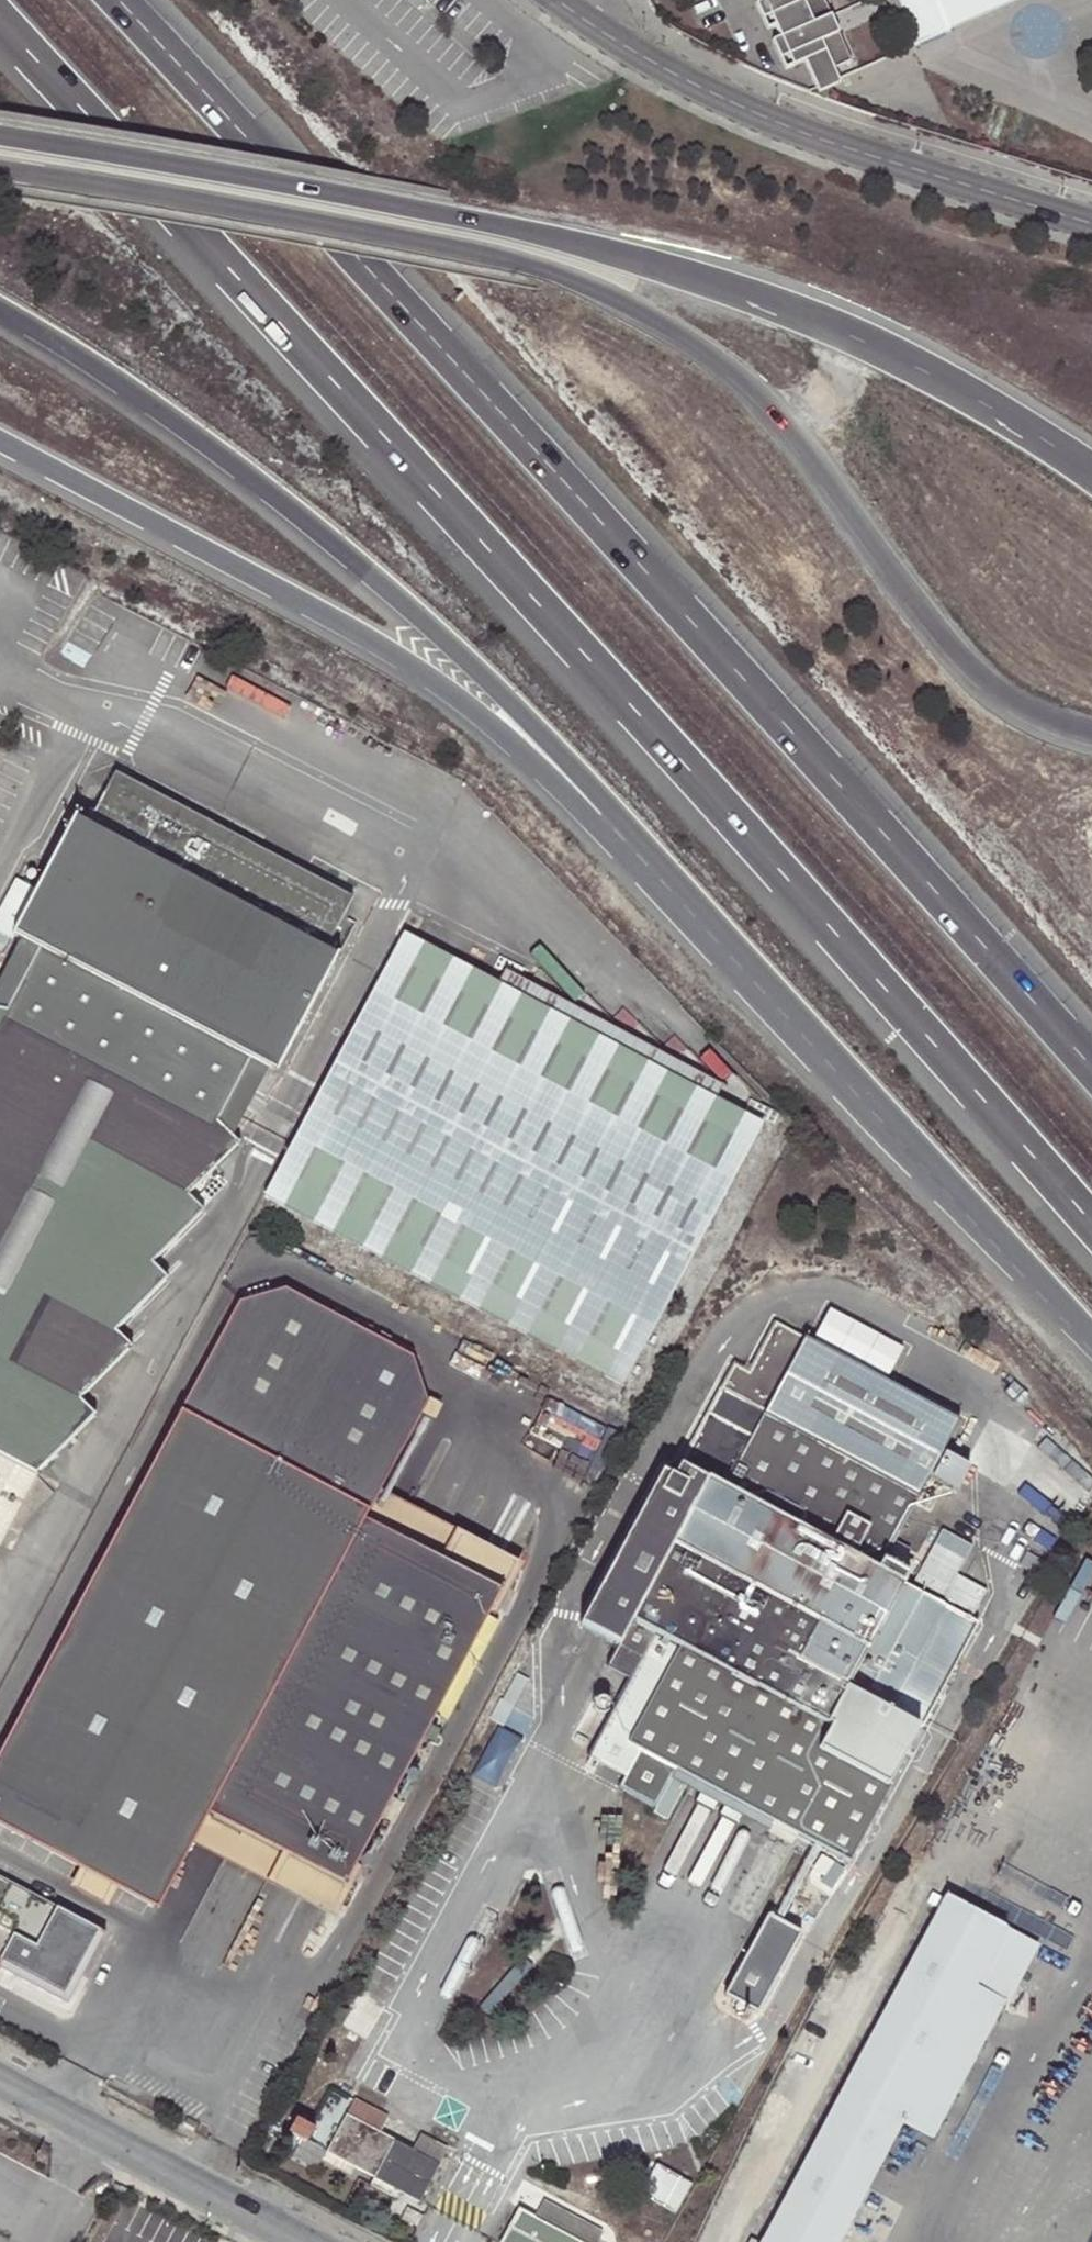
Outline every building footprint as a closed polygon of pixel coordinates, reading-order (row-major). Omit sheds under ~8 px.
[(755,3),(766,28),(773,24),(779,37),(771,40),(779,60),(793,64),(803,60),(807,69),(819,74),(850,60),(829,13),(824,0),(761,0),(755,3)] [(908,47),(950,30),(937,1),(927,6),(925,0),(888,0),(908,47)] [(937,1),(950,30),(1019,0),(937,0),(937,1)] [(779,60),(784,69),(793,64),(779,60)] [(36,1473),(94,1416),(80,1400),(131,1347),(115,1330),(165,1279),(152,1262),(201,1211),(187,1194),(239,1143),(232,1136),(218,1120),(240,1079),(258,1089),(265,1093),(278,1070),(337,956),(326,950),(345,912),(109,786),(86,825),(75,819),(14,931),(23,936),(41,946),(7,1008),(0,1007),(0,1543),(36,1473)] [(7,1008),(41,946),(23,936),(0,978),(0,1007),(7,1008)] [(761,1129),(712,1102),(482,981),(402,938),(262,1200),(623,1392),(761,1129)] [(720,1087),(489,965),(482,981),(712,1102),(720,1087)] [(232,1136),(258,1089),(240,1079),(218,1120),(232,1136)] [(196,1835),(209,1811),(345,1883),(381,1815),(392,1821),(403,1799),(392,1793),(500,1589),(365,1517),(378,1493),(427,1400),(420,1396),(409,1360),(412,1353),(285,1285),(281,1293),(246,1302),(238,1298),(180,1408),(188,1412),(0,1766),(0,1824),(157,1907),(196,1835)] [(959,1418),(775,1319),(748,1369),(734,1361),(673,1475),(661,1469),(579,1621),(617,1641),(606,1663),(629,1675),(587,1753),(624,1773),(618,1784),(655,1803),(673,1769),(848,1863),(890,1786),(887,1784),(918,1728),(919,1729),(976,1623),(904,1584),(878,1570),(882,1561),(959,1418)] [(365,1517),(500,1589),(513,1565),(378,1493),(365,1517)] [(878,1570),(904,1584),(908,1575),(882,1561),(878,1570)] [(501,1725),(484,1777),(507,1785),(524,1732),(501,1725)] [(332,1907),(345,1883),(209,1811),(196,1835),(332,1907)] [(828,1894),(844,1871),(832,1863),(816,1887),(828,1894)] [(57,1905),(0,1874),(0,1959),(21,1970),(57,1905)] [(762,2241),(841,2241),(904,2125),(934,2140),(1040,1945),(947,1895),(762,2241)] [(757,2014),(800,1933),(767,1915),(724,1996),(757,2014)] [(356,2099),(328,2152),(355,2167),(375,2178),(376,2179),(401,2192),(420,2203),(449,2149),(423,2134),(414,2150),(396,2140),(382,2133),(390,2117),(356,2099)] [(311,2128),(316,2118),(302,2110),(291,2133),(308,2142),(314,2130),(311,2128)] [(197,2125),(186,2119),(183,2124),(194,2129),(197,2125)] [(351,2175),(355,2167),(328,2152),(323,2160),(351,2175)] [(396,2200),(401,2192),(376,2179),(372,2187),(396,2200)] [(603,2232),(573,2216),(544,2200),(536,2215),(522,2207),(504,2241),(598,2241),(603,2232)] [(419,2215),(407,2210),(400,2222),(412,2228),(419,2215)]
